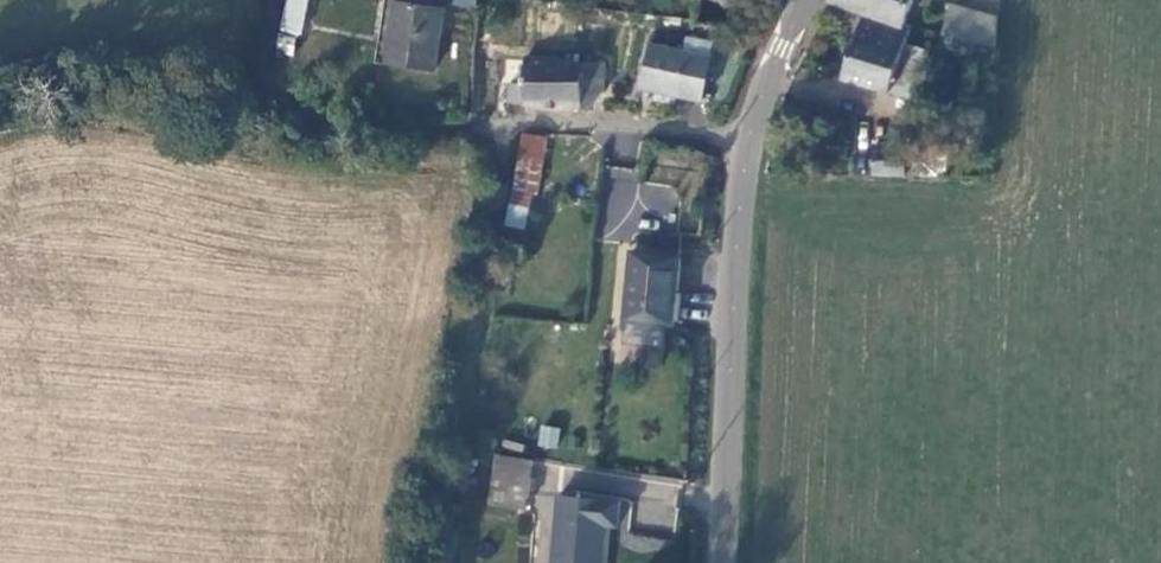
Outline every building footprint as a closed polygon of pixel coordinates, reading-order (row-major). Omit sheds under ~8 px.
[(298,36),(309,0),(285,0),(277,29),(298,36)] [(390,52),(434,58),(441,2),(426,0),(397,0),(390,52)] [(865,10),(901,24),(904,13),(909,0),(838,0),(865,10)] [(947,3),(936,27),(994,53),(998,24),(947,3)] [(883,89),(912,17),(904,13),(901,24),(865,10),(842,71),(883,89)] [(642,30),(635,74),(687,85),(696,42),(642,30)] [(509,80),(506,95),(576,104),(579,60),(528,54),(525,81),(509,80)] [(507,187),(522,190),(527,190),(532,132),(515,132),(507,187)] [(873,142),(872,172),(902,173),(904,145),(873,142)] [(628,143),(627,179),(648,180),(649,145),(628,143)] [(522,190),(521,209),(539,211),(540,193),(527,190),(522,190)] [(628,235),(623,304),(672,304),(675,239),(628,235)] [(496,451),(493,498),(526,499),(530,453),(496,451)] [(670,524),(672,483),(640,482),(638,523),(670,524)] [(602,513),(618,514),(618,493),(556,492),(551,562),(598,562),(602,513)]
